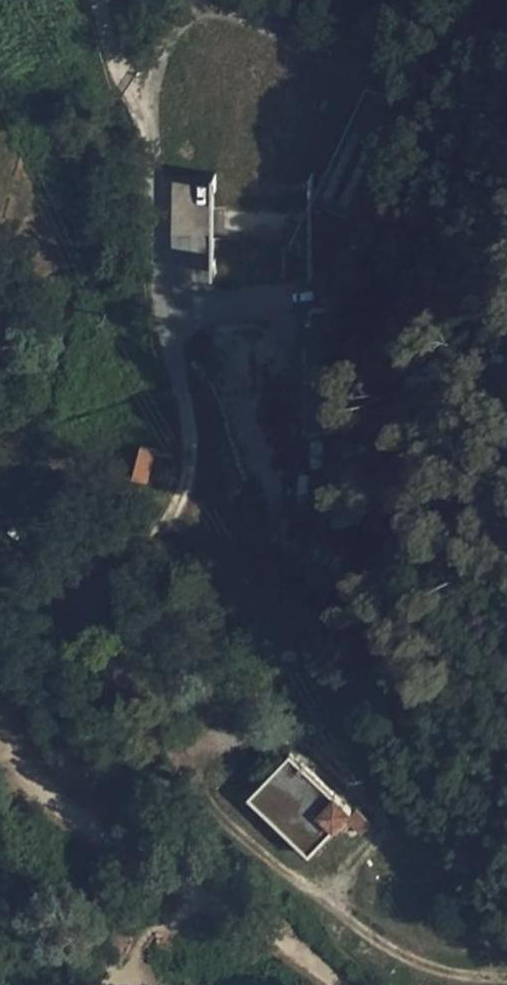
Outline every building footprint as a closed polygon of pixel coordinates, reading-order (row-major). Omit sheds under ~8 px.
[(211,178),(170,179),(172,251),(190,251),(190,273),(214,272),(211,178)] [(147,486),(149,475),(153,453),(138,450),(132,482),(147,486)] [(289,757),(252,797),(308,850),(345,810),(289,757)]
